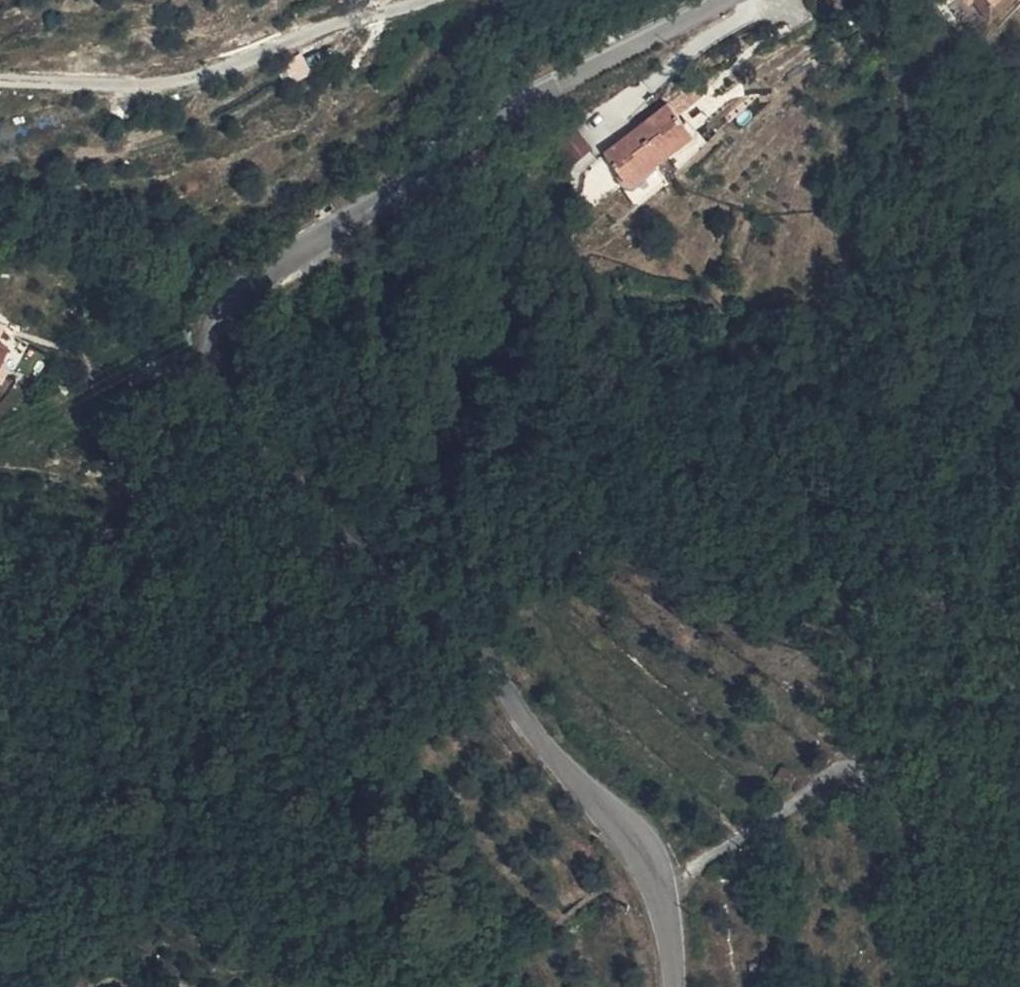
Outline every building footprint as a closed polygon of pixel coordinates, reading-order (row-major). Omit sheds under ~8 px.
[(608,159),(625,184),(741,95),(725,71),(721,66),(604,154),(608,159)] [(555,110),(530,129),(565,181),(591,163),(555,110)] [(10,338),(0,335),(0,361),(10,338)] [(795,798),(804,806),(818,794),(808,785),(795,798)]
